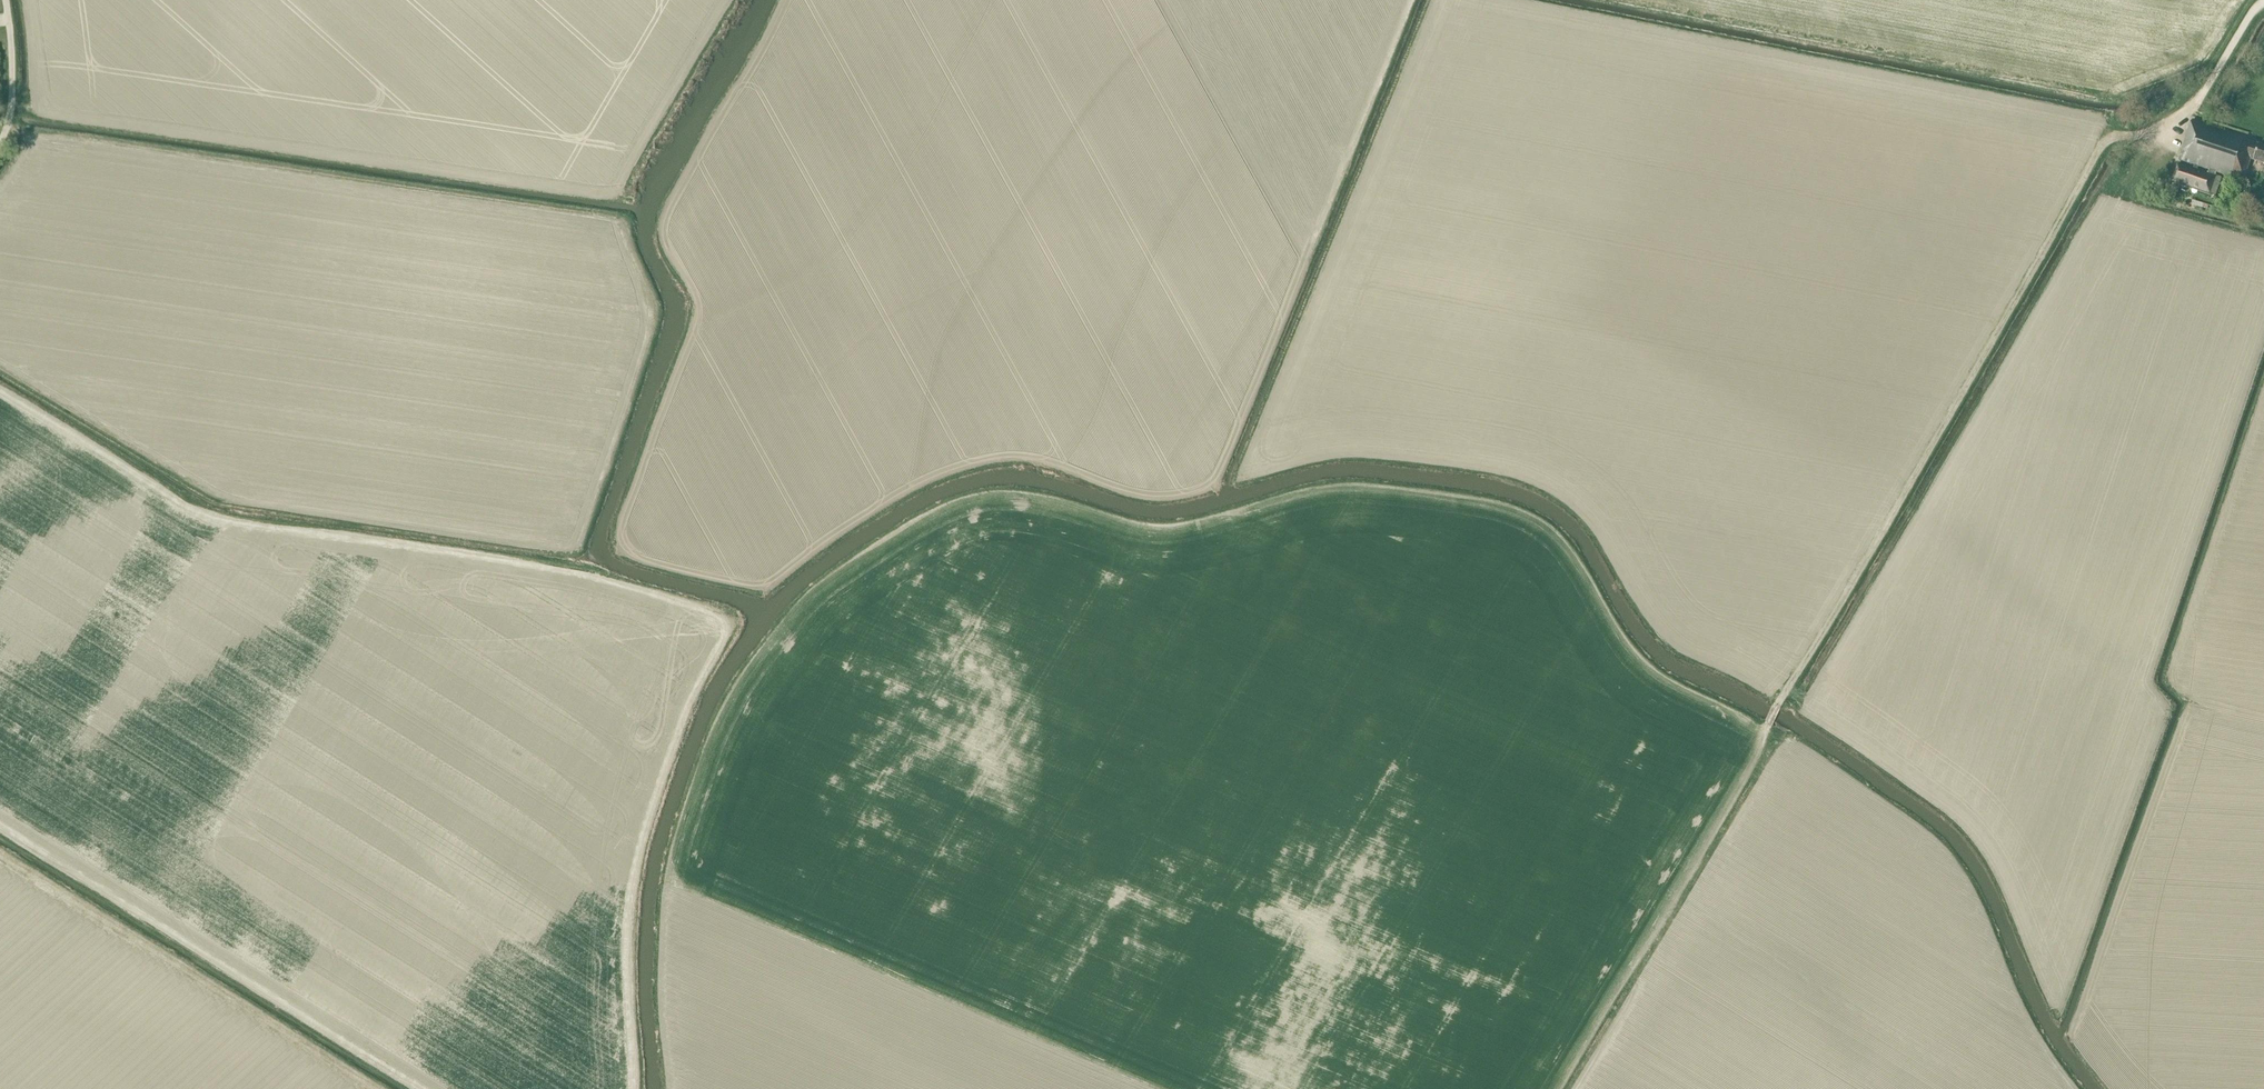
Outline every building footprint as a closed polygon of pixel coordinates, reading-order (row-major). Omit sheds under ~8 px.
[(2209,170),(2217,173),(2243,181),(2250,160),(2263,164),(2263,146),(2247,140),(2248,138),(2192,121),(2179,161),(2209,170)] [(2178,163),(2172,183),(2214,197),(2215,195),(2216,195),(2221,177),(2216,175),(2217,173),(2209,170),(2208,173),(2178,163)]
